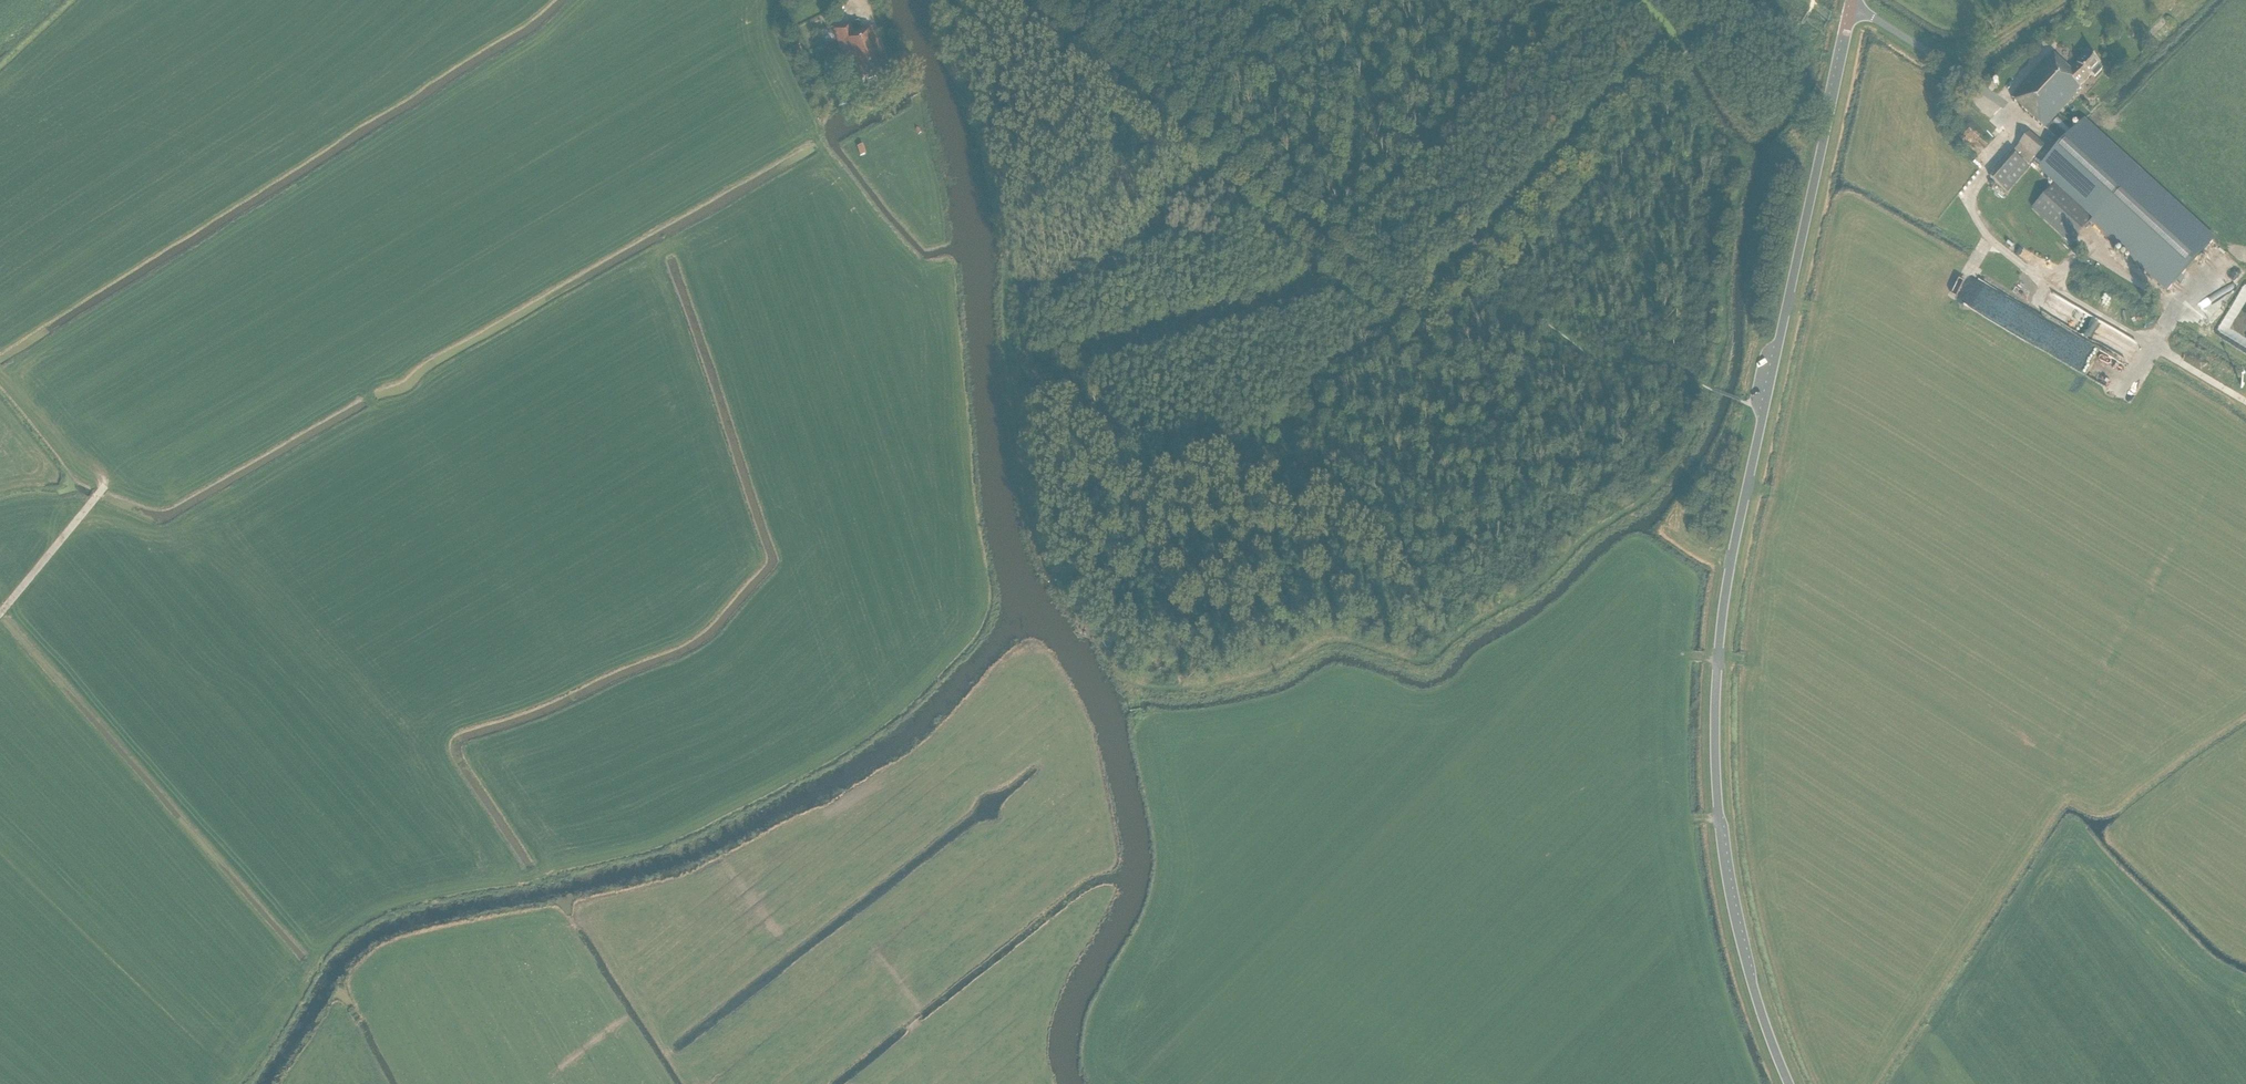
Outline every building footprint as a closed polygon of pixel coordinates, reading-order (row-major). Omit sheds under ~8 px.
[(855,88),(890,75),(872,29),(862,32),(859,21),(833,30),(855,88)] [(800,45),(793,48),(798,59),(805,56),(800,45)] [(2133,176),(2079,126),(2076,130),(2058,114),(2081,89),(2079,87),(2091,75),(2094,78),(2102,70),(2099,67),(2100,65),(2088,53),(2074,69),(2067,62),(2065,64),(2053,54),(2012,99),(2044,128),(2045,128),(2062,144),(2041,167),(2096,217),(2092,221),(2168,291),(2177,281),(2180,284),(2185,279),(2181,276),(2213,242),(2137,172),(2133,176)] [(2013,152),(2029,165),(2045,146),(2029,133),(2013,152)] [(2007,193),(2029,168),(2011,153),(1990,178),(2007,193)] [(2092,221),(2054,185),(2032,209),(2070,245),(2092,221)] [(2209,328),(2218,327),(2226,323),(2231,316),(2235,308),(2234,300),(2231,292),(2225,286),(2217,282),(2217,281),(2209,282),(2200,284),(2194,289),(2190,297),(2188,306),(2190,314),(2195,321),(2202,326),(2209,328)] [(2035,313),(2031,321),(2037,325),(2042,316),(2035,313)]
